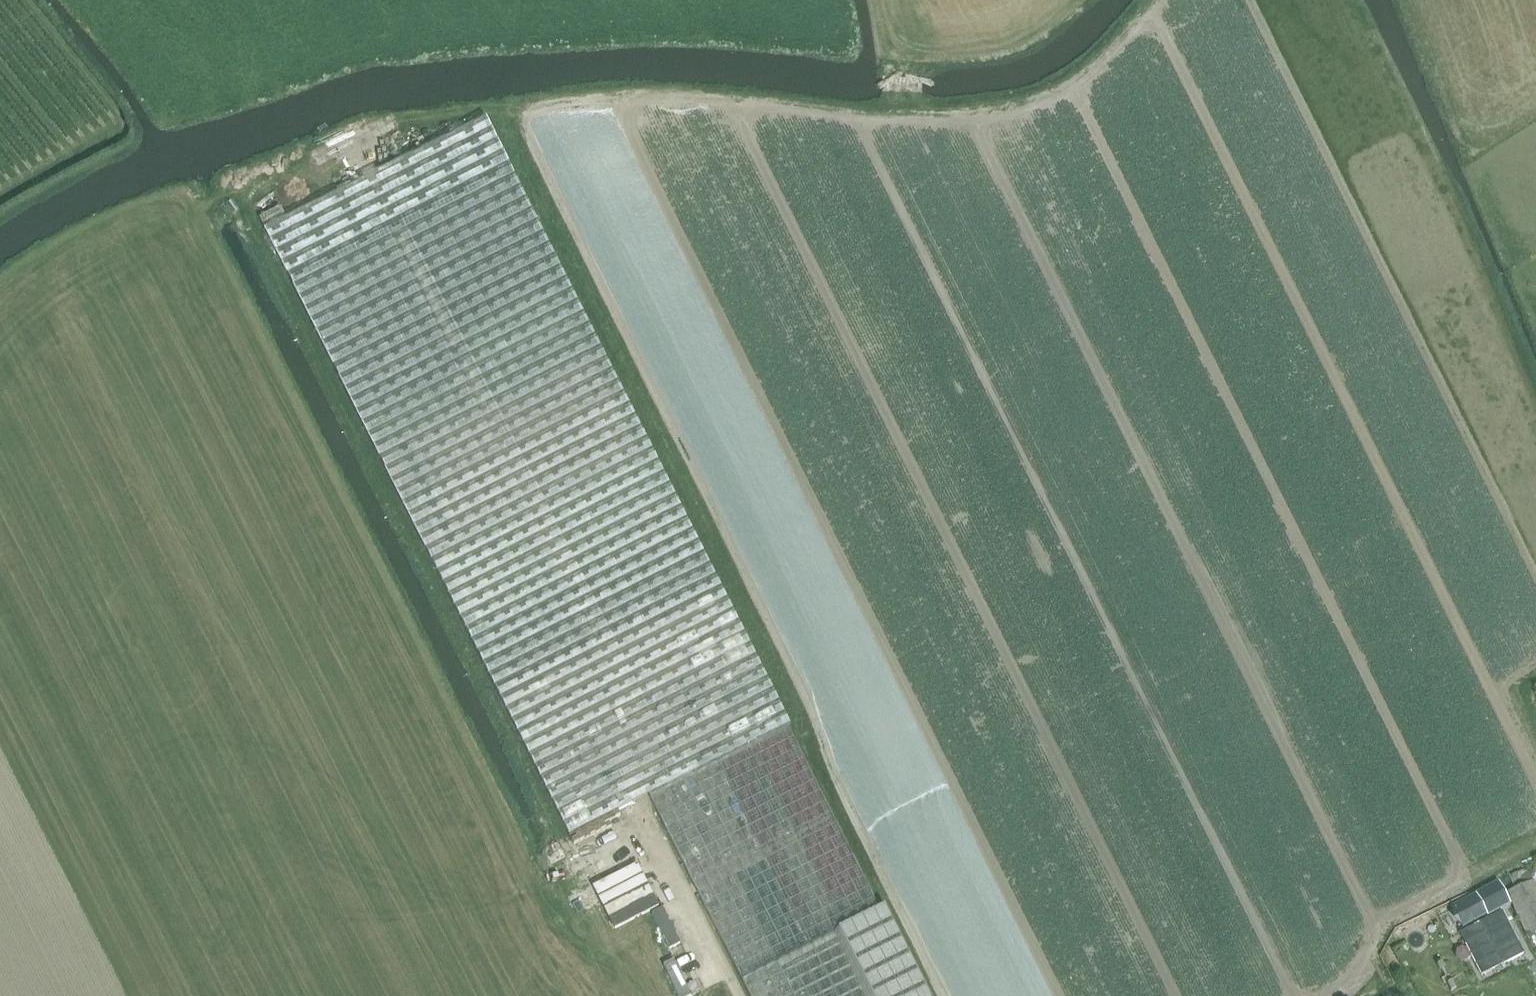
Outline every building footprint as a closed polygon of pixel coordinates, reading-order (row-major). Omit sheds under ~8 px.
[(485,117),(265,227),(570,836),(651,795),(651,796),(788,727),(791,725),(485,117)] [(647,798),(747,995),(931,995),(902,939),(886,907),(880,910),(788,727),(647,798)] [(622,828),(612,833),(668,947),(679,941),(622,828)] [(1535,933),(1535,888),(1533,881),(1507,892),(1527,937),(1535,933)] [(1500,911),(1460,933),(1481,974),(1523,954),(1500,911)]
